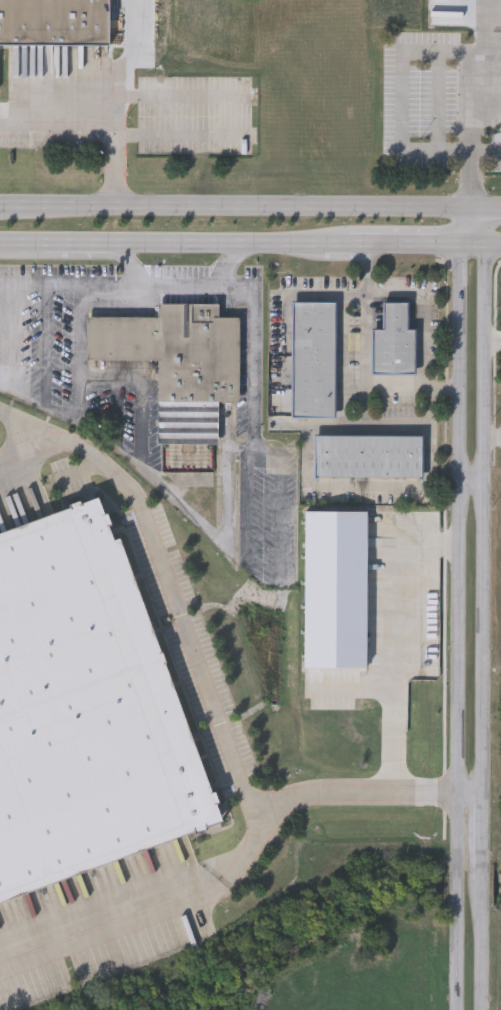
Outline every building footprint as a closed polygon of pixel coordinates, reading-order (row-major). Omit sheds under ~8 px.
[(108,43),(108,0),(0,0),(0,43),(108,43)] [(290,300),(335,301),(334,416),(289,416),(290,300)] [(156,359),(85,358),(86,315),(156,316),(156,301),(218,302),(218,315),(238,316),(237,401),(217,401),(216,442),(155,441),(156,359)] [(371,328),(382,328),(383,301),(407,301),(406,327),(415,327),(414,373),(371,373),(371,328)] [(423,433),(423,476),(313,476),(313,433),(423,433)] [(222,820),(0,900),(0,533),(98,497),(113,539),(120,536),(222,820)]
